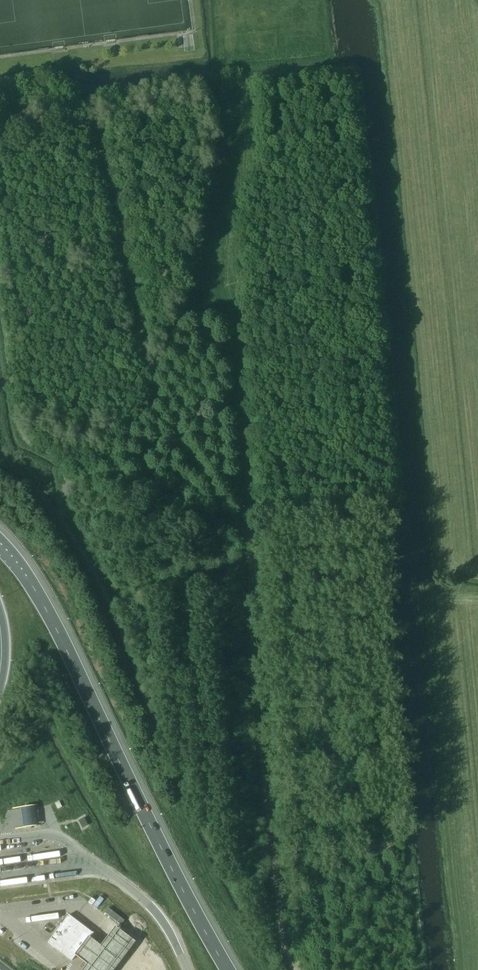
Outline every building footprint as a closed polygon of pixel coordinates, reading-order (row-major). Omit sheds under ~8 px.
[(37,806),(22,808),(23,815),(25,826),(40,824),(38,814),(37,806)] [(79,821),(83,828),(88,825),(84,818),(79,821)] [(93,932),(69,915),(48,942),(72,961),(77,953),(78,954),(79,953),(78,952),(93,933),(93,934),(94,933),(93,932)] [(136,939),(116,923),(101,941),(89,932),(75,950),(87,960),(79,969),(112,969),(136,939)]
